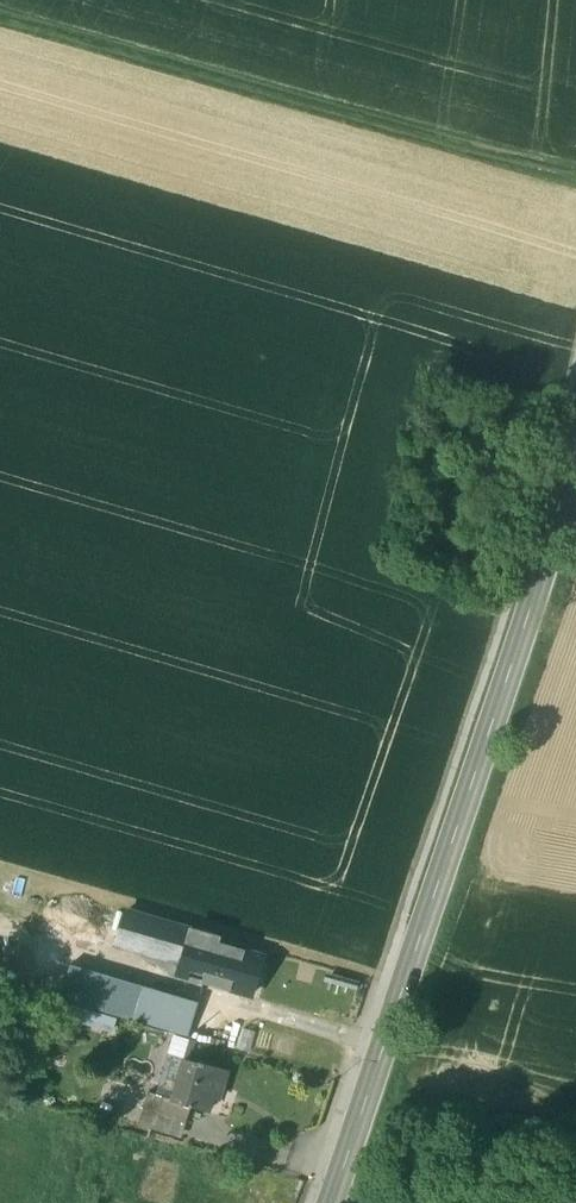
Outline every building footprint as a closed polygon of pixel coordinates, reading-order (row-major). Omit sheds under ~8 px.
[(168,925),(128,913),(119,943),(160,955),(160,953),(168,925)] [(201,935),(168,925),(160,953),(193,962),(201,935)] [(201,935),(193,962),(208,966),(215,945),(217,939),(201,935)] [(215,945),(208,966),(204,980),(251,994),(262,959),(215,945)] [(153,985),(156,971),(120,964),(117,978),(153,985)] [(198,1004),(144,988),(141,1000),(134,1022),(188,1038),(198,1004)] [(108,997),(85,990),(80,1005),(103,1013),(108,997)] [(141,1000),(110,990),(108,997),(103,1013),(134,1022),(141,1000)] [(228,1071),(198,1062),(198,1063),(185,1059),(173,1100),(172,1102),(191,1107),(208,1112),(215,1089),(222,1091),(228,1071)] [(191,1107),(172,1102),(173,1100),(149,1093),(144,1109),(186,1123),(191,1107)]
